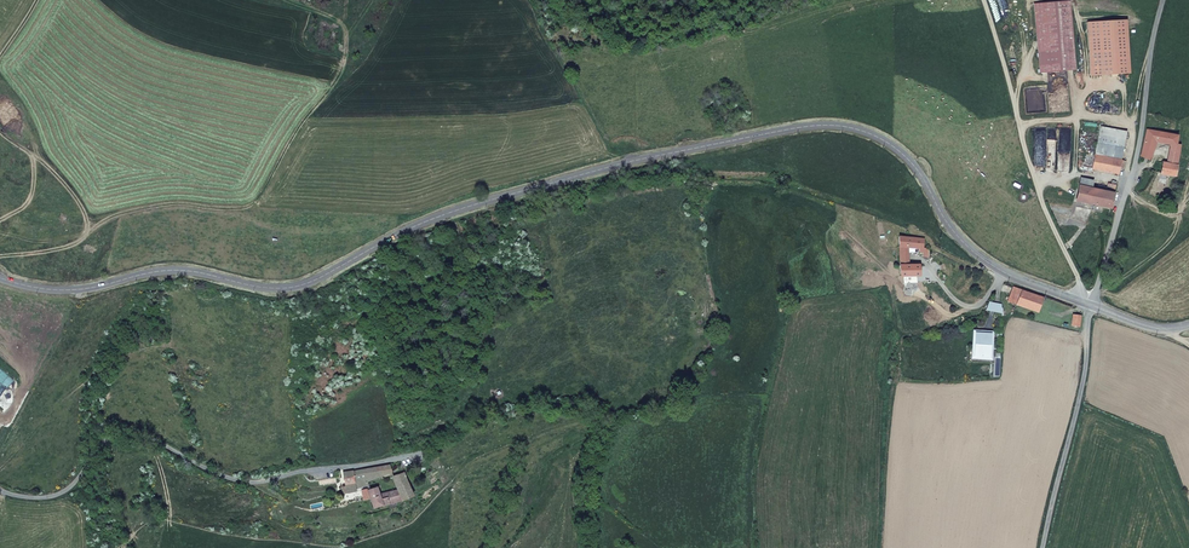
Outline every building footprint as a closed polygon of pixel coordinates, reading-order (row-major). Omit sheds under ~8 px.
[(1070,0),(1034,4),(1040,73),(1077,70),(1070,0)] [(1087,23),(1091,76),(1130,73),(1126,20),(1087,23)] [(1093,144),(1119,149),(1122,133),(1097,128),(1093,144)] [(1151,160),(1157,143),(1171,146),(1177,147),(1179,136),(1146,129),(1140,156),(1151,160)] [(1091,158),(1116,163),(1119,149),(1093,144),(1091,158)] [(1177,147),(1171,146),(1167,162),(1178,164),(1181,147),(1177,147)] [(1113,176),(1114,173),(1116,163),(1091,158),(1088,171),(1113,176)] [(1161,175),(1176,177),(1178,164),(1167,162),(1163,162),(1161,175)] [(1076,188),(1089,190),(1090,180),(1078,179),(1076,188)] [(718,190),(718,181),(706,181),(706,190),(718,190)] [(1076,188),(1073,204),(1097,210),(1105,211),(1111,187),(1100,185),(1099,192),(1089,190),(1076,188)] [(1097,210),(1073,204),(1072,210),(1096,215),(1097,210)] [(923,247),(924,236),(906,235),(898,235),(898,247),(910,247),(917,247),(923,247)] [(910,263),(910,247),(898,247),(898,263),(910,263)] [(929,258),(929,247),(923,247),(917,247),(917,253),(923,253),(923,258),(929,258)] [(941,261),(943,256),(935,252),(933,257),(941,261)] [(920,275),(920,270),(920,263),(910,263),(898,263),(898,275),(901,275),(917,275),(920,275)] [(917,283),(917,275),(901,275),(900,283),(917,283)] [(1016,305),(1020,293),(1012,290),(1008,302),(1016,305)] [(1039,313),(1043,297),(1021,290),(1020,293),(1016,305),(1039,313)] [(1000,313),(1000,303),(986,301),(985,310),(1000,313)] [(1079,325),(1080,314),(1072,313),(1071,324),(1079,325)] [(993,362),(994,329),(972,328),(970,360),(993,362)] [(391,473),(388,463),(363,467),(365,480),(391,473)] [(365,480),(363,467),(352,469),(355,488),(366,486),(365,480)] [(355,488),(352,469),(341,470),(344,486),(345,492),(355,490),(355,488)] [(381,492),(382,497),(379,498),(377,486),(367,489),(367,490),(368,494),(371,509),(413,495),(403,471),(392,475),(396,489),(381,492)]
